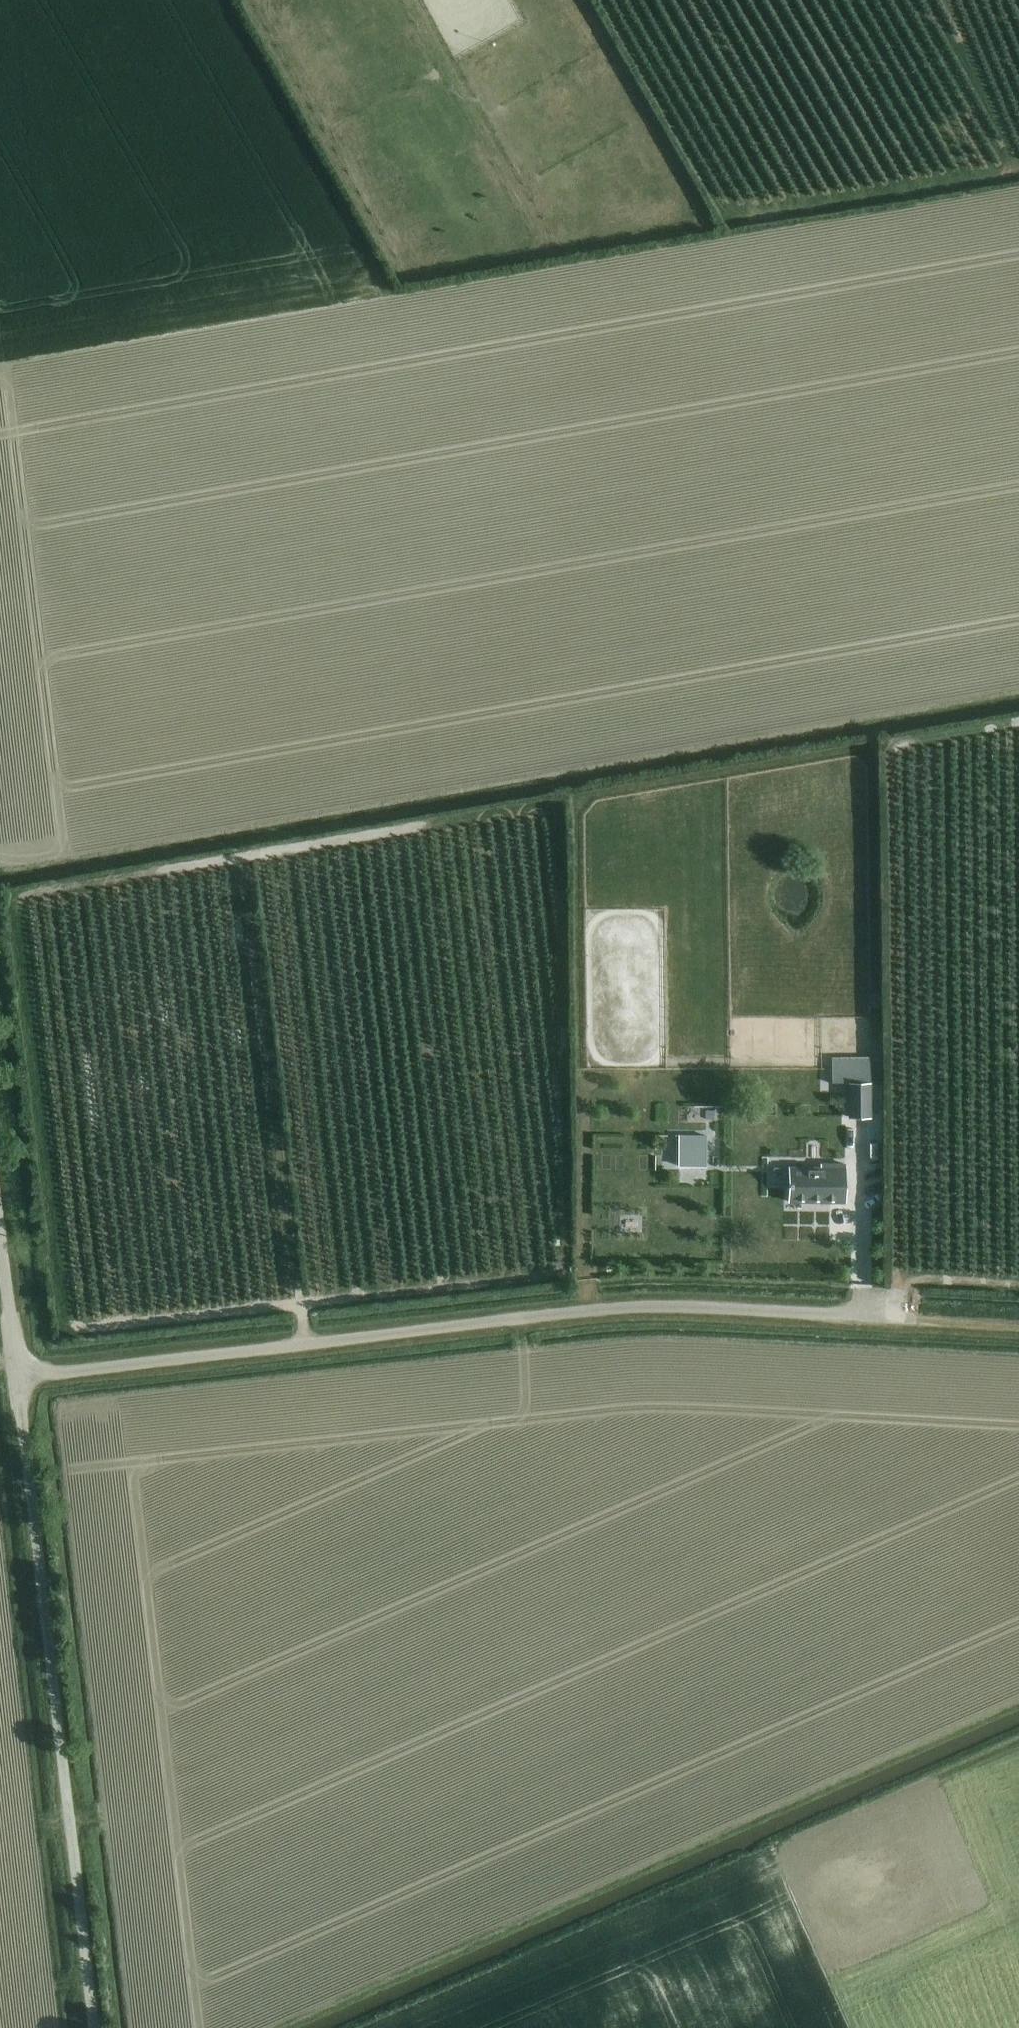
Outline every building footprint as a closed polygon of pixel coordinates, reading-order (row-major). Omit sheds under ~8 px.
[(870,1065),(833,1065),(833,1084),(849,1084),(849,1117),(870,1117),(870,1065)] [(706,1135),(679,1135),(679,1166),(706,1166),(706,1135)] [(822,1166),(789,1166),(789,1167),(789,1183),(789,1201),(845,1202),(845,1164),(822,1163),(822,1166)]
